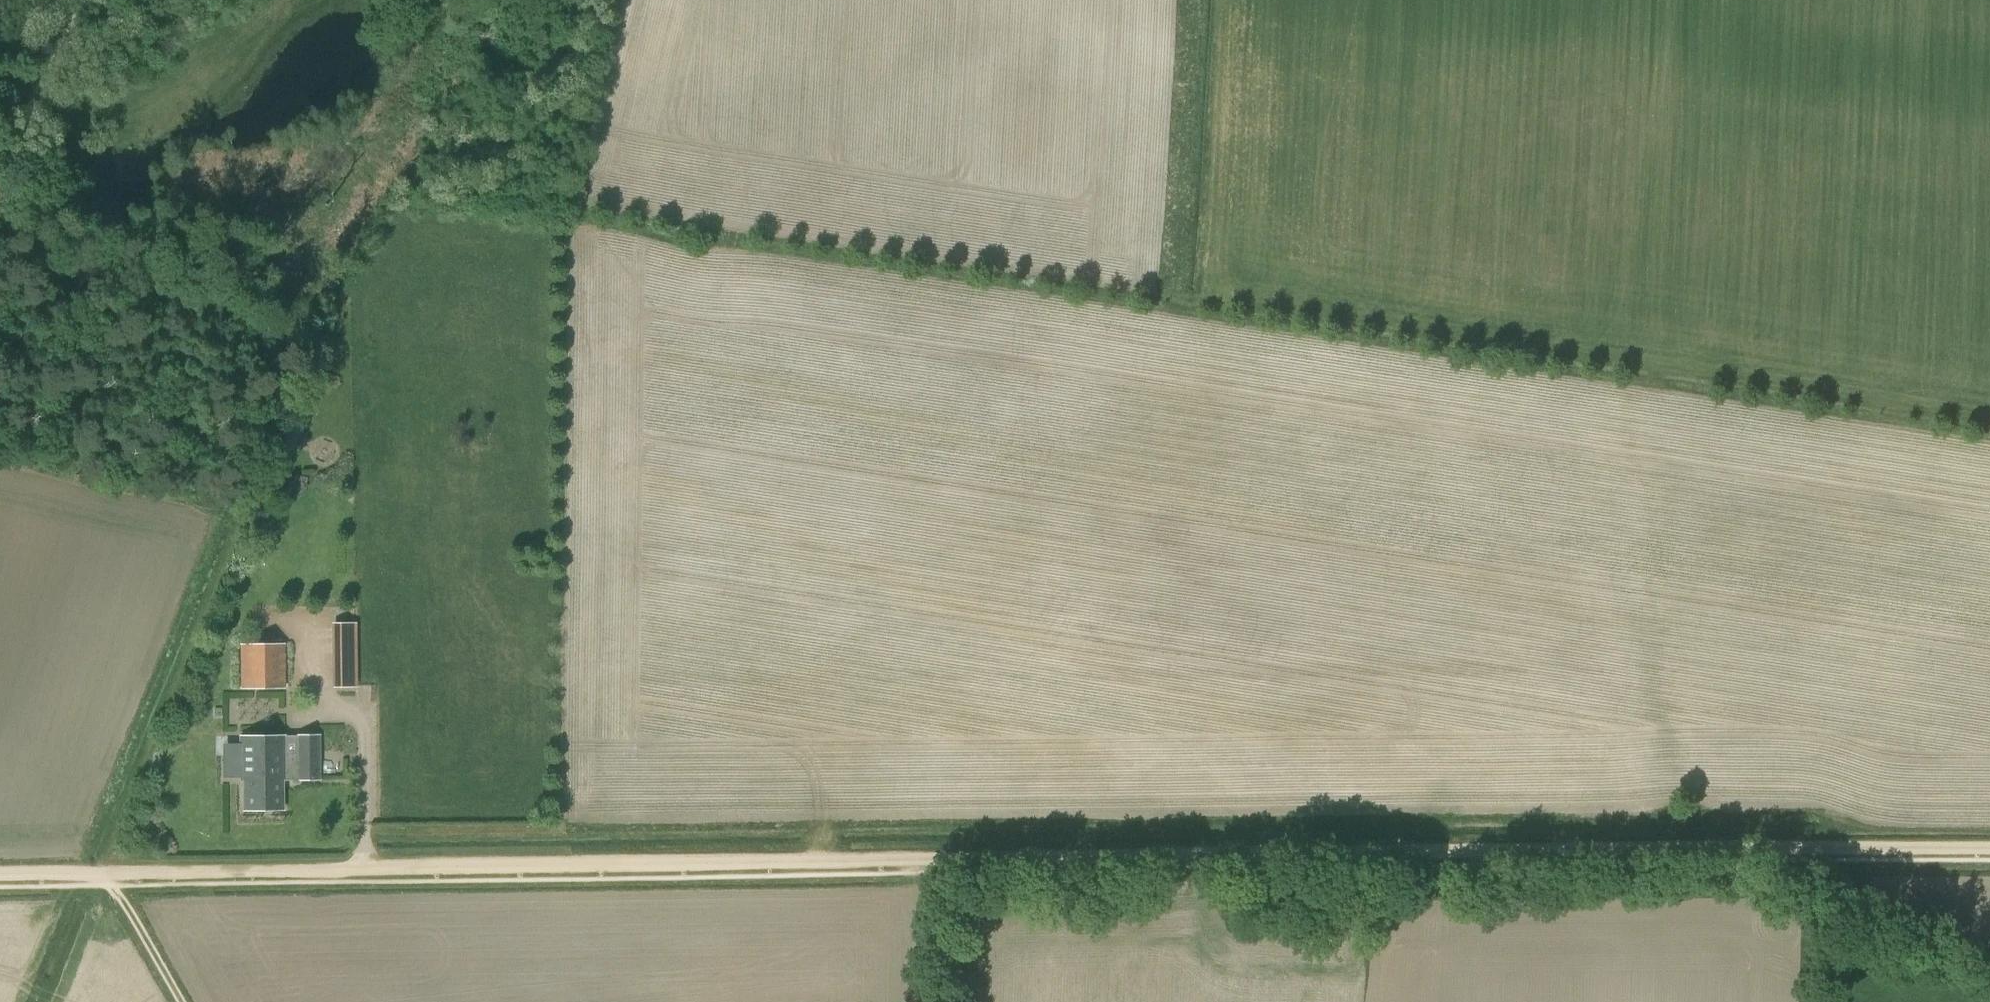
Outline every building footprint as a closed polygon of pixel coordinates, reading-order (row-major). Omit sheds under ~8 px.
[(355,641),(331,641),(331,661),(355,661),(355,641)] [(240,644),(240,689),(285,688),(285,644),(240,644)] [(243,780),(243,810),(283,810),(284,780),(320,780),(319,734),(296,734),(297,767),(284,767),(284,737),(240,737),(239,780),(243,780)]
